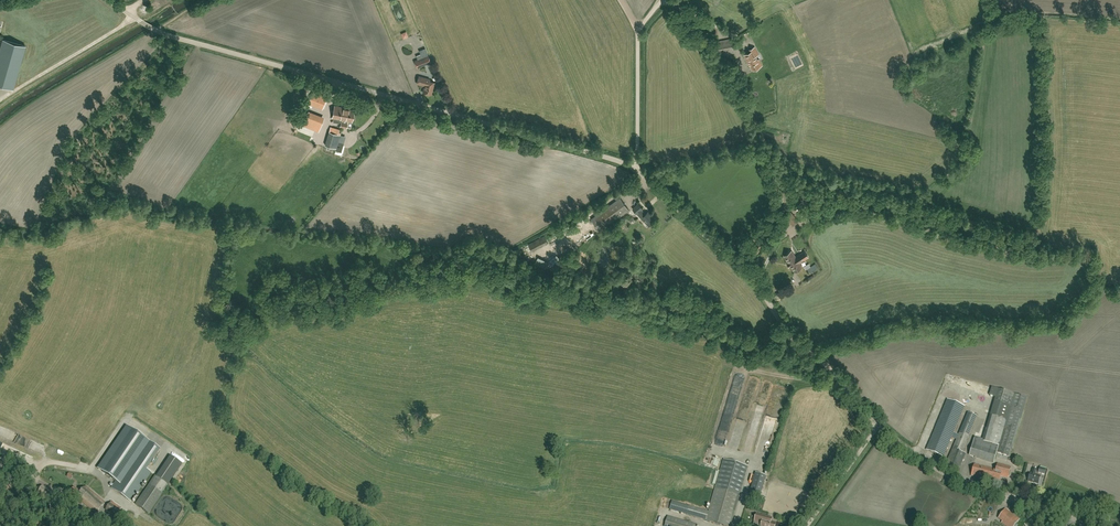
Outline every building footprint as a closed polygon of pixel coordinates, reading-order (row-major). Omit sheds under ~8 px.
[(779,17),(766,23),(769,29),(782,23),(779,17)] [(3,39),(0,51),(0,85),(13,89),(25,46),(3,39)] [(721,55),(735,53),(732,39),(718,41),(721,55)] [(758,60),(756,56),(758,54),(754,47),(749,49),(750,52),(744,55),(750,66),(751,66),(753,70),(762,65),(759,60),(758,60)] [(417,68),(431,62),(428,55),(414,61),(417,68)] [(417,83),(425,86),(423,92),(431,95),(435,83),(429,81),(430,79),(419,76),(417,83)] [(322,108),(326,98),(313,93),(309,103),(322,108)] [(363,107),(367,108),(367,111),(374,113),(375,110),(380,111),(381,108),(365,103),(363,107)] [(341,122),(346,123),(346,121),(352,122),(354,110),(345,108),(335,106),(332,118),(342,120),(341,122)] [(308,114),(303,126),(315,131),(316,127),(319,129),(323,120),(308,114)] [(333,131),(341,133),(343,128),(335,125),(333,131)] [(338,141),(340,134),(332,132),(329,131),(325,145),(336,148),(338,141)] [(600,232),(629,210),(620,198),(591,219),(600,232)] [(649,226),(656,220),(648,212),(646,214),(642,210),(643,209),(639,204),(633,209),(643,220),(649,226)] [(794,226),(799,222),(791,212),(785,217),(793,226),(794,226)] [(544,236),(528,244),(532,251),(548,243),(544,236)] [(756,256),(765,241),(761,238),(751,253),(756,256)] [(796,257),(792,251),(784,256),(788,263),(787,263),(790,267),(791,266),(795,272),(802,267),(800,263),(808,257),(804,251),(796,257)] [(538,257),(535,264),(545,268),(548,262),(538,257)] [(895,358),(893,367),(899,368),(901,359),(895,358)] [(996,398),(994,403),(983,442),(974,439),(970,454),(995,461),(997,453),(1010,456),(1026,398),(991,388),(989,396),(996,398)] [(776,396),(770,421),(777,422),(784,397),(781,397),(776,396)] [(947,399),(926,450),(943,457),(951,438),(956,440),(958,435),(953,433),(964,406),(947,399)] [(977,416),(968,413),(958,435),(956,440),(953,449),(945,468),(957,473),(965,454),(961,452),(977,416)] [(756,435),(761,422),(755,420),(750,433),(756,435)] [(132,502),(151,473),(146,469),(160,449),(127,427),(99,469),(117,481),(112,488),(132,502)] [(706,521),(724,525),(731,525),(747,466),(723,459),(715,488),(716,488),(709,512),(689,506),(686,515),(706,520),(706,521)] [(1001,472),(996,471),(993,470),(993,469),(974,464),(971,475),(982,478),(983,477),(986,478),(986,479),(990,481),(990,480),(994,481),(994,483),(997,483),(998,482),(999,482),(1000,476),(1001,472)] [(997,465),(996,471),(1001,472),(1000,476),(1008,478),(1008,477),(1009,477),(1010,474),(1009,473),(1010,468),(997,465)] [(1038,484),(1040,477),(1035,475),(1036,470),(1032,469),(1031,474),(1030,474),(1028,482),(1038,484)] [(749,495),(760,498),(766,476),(755,473),(749,495)] [(163,493),(150,484),(136,505),(149,513),(163,493)] [(47,500),(52,492),(42,486),(37,494),(47,500)] [(96,514),(105,503),(86,486),(81,492),(74,488),(70,493),(80,500),(96,514)] [(670,510),(686,515),(689,506),(672,501),(670,510)] [(116,516),(121,508),(111,502),(106,510),(116,516)] [(1000,517),(998,519),(1002,522),(1001,523),(1005,525),(1015,525),(1020,520),(1005,509),(1000,517)] [(762,523),(761,525),(775,525),(776,523),(771,522),(772,518),(757,514),(755,521),(762,523)] [(697,525),(668,516),(665,525),(697,525)]
